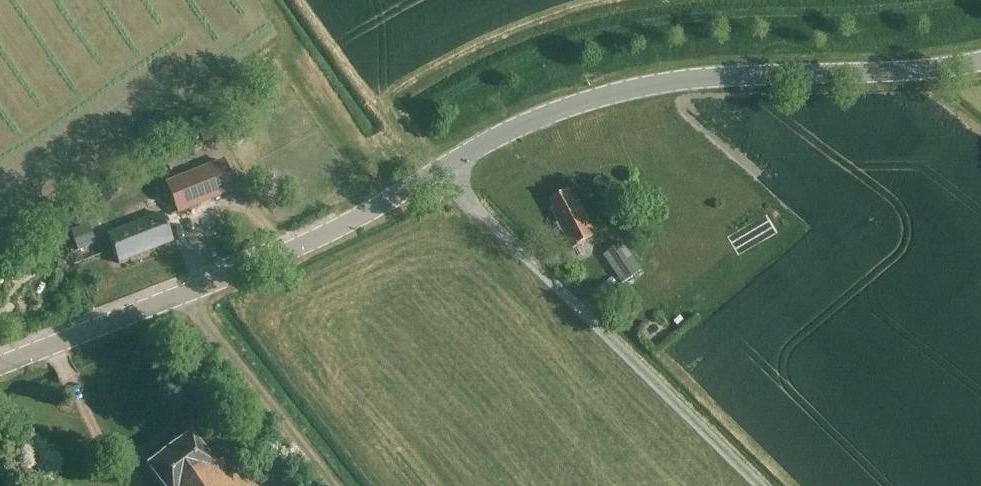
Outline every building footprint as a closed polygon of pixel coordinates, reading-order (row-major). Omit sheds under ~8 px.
[(223,160),(165,183),(178,215),(236,191),(223,160)] [(573,249),(597,236),(579,202),(575,205),(568,192),(553,201),(557,208),(552,210),(573,249)] [(118,264),(172,242),(161,214),(107,236),(118,264)] [(81,250),(99,244),(92,223),(74,229),(81,250)] [(643,271),(623,242),(604,256),(623,284),(643,271)] [(674,320),(679,327),(685,321),(680,315),(674,320)] [(243,467),(237,471),(223,459),(214,466),(190,435),(147,467),(161,485),(257,485),(243,467)] [(277,485),(297,485),(291,477),(277,485)]
